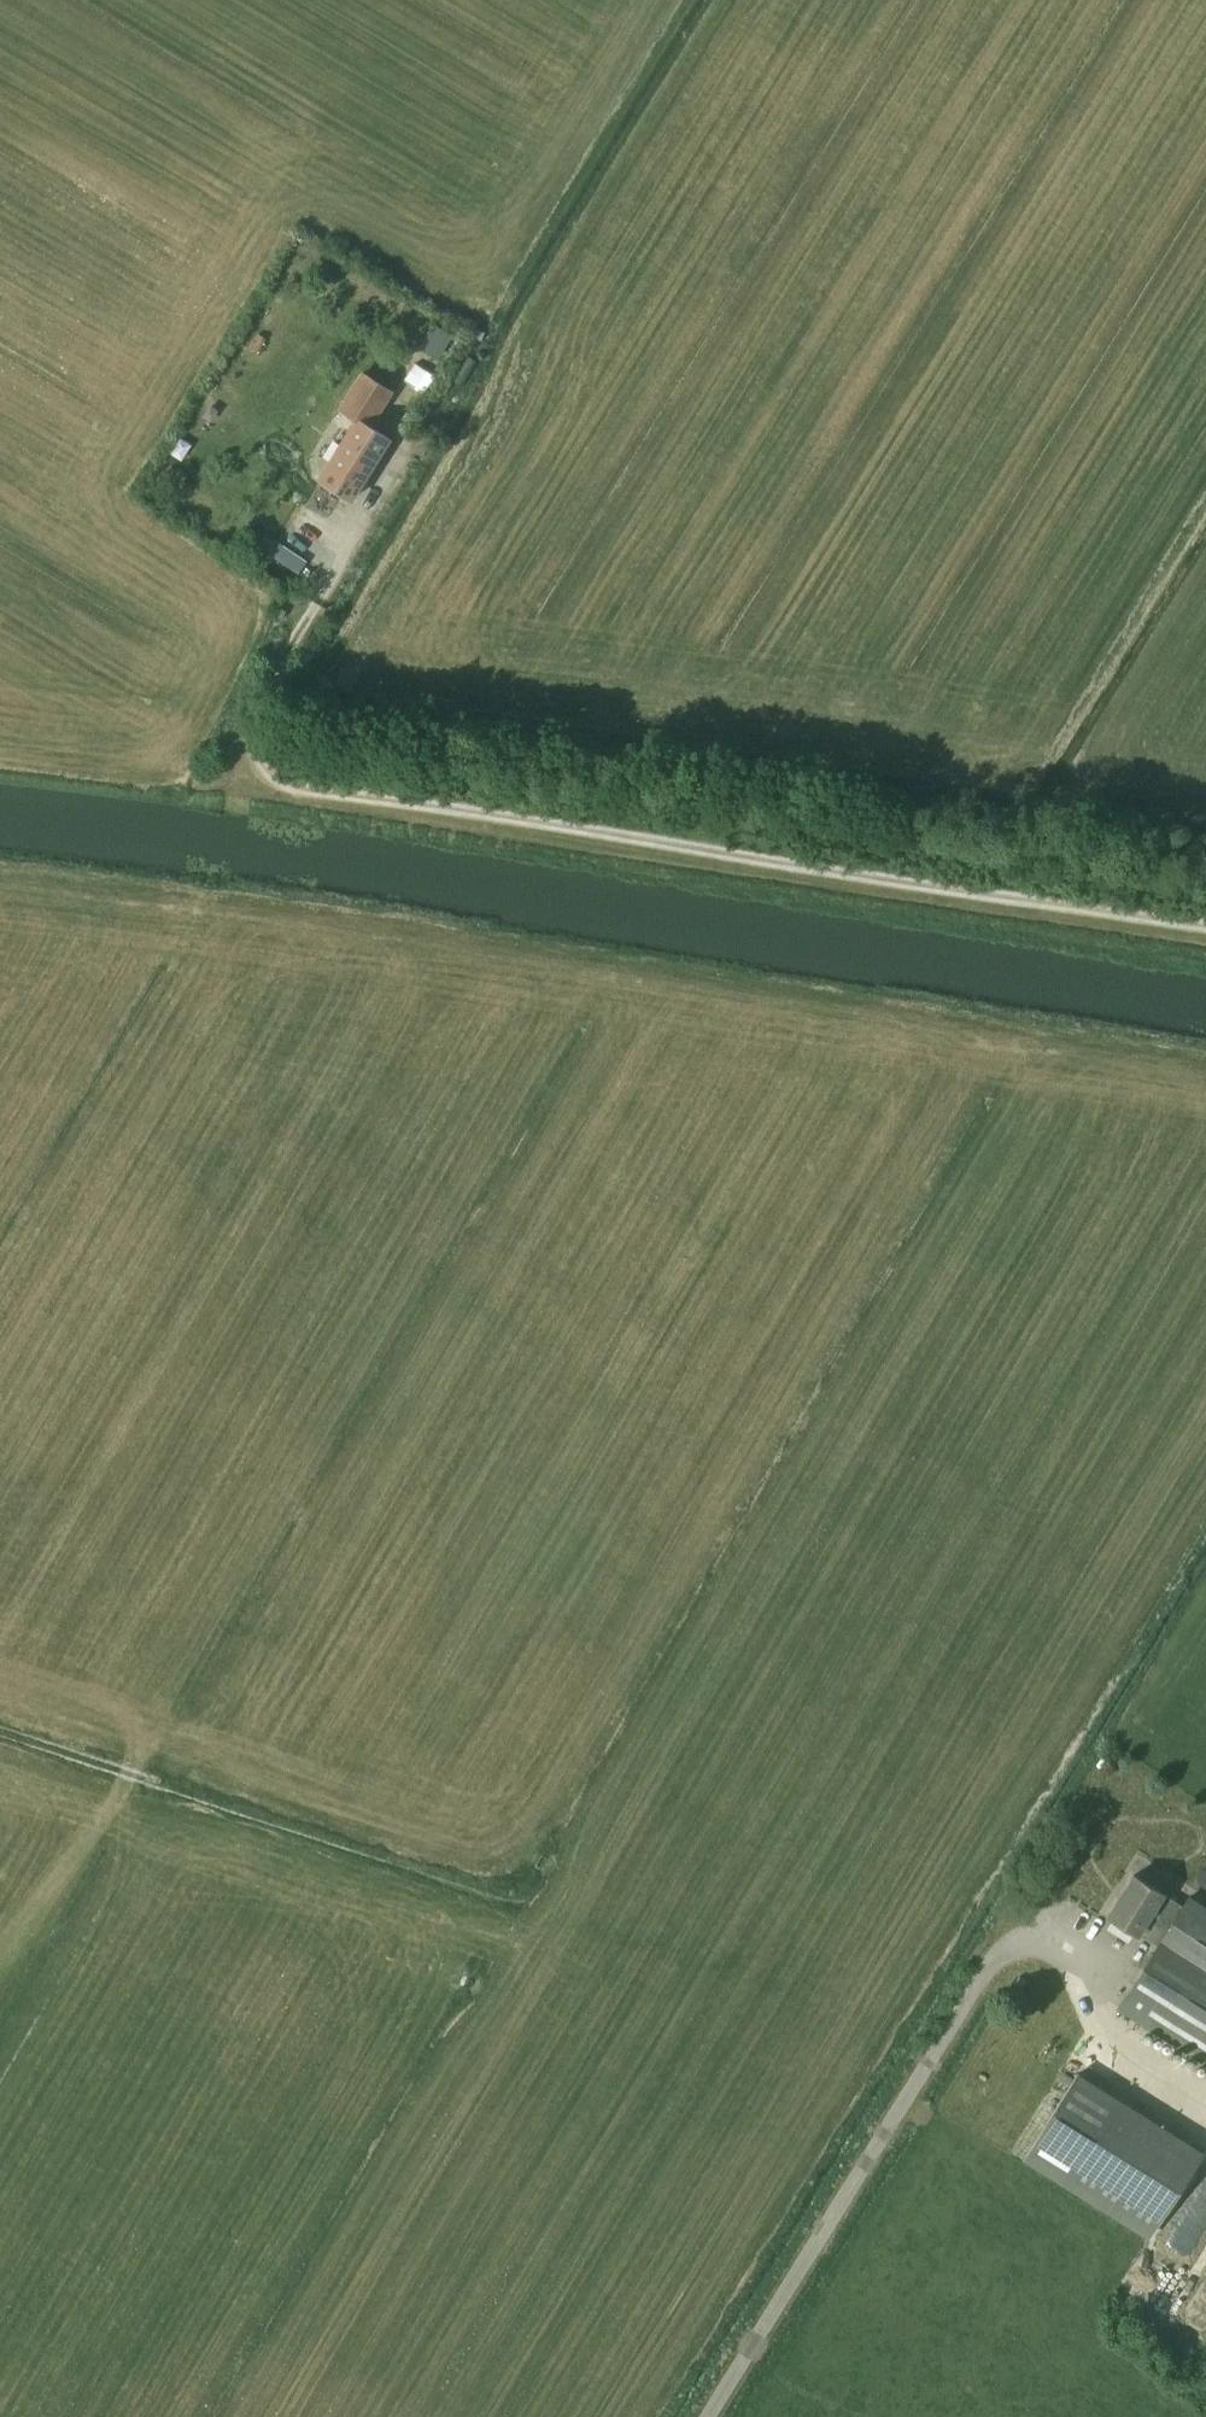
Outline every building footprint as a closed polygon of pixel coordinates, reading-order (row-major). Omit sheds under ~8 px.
[(422,346),(442,358),(456,333),(437,321),(422,346)] [(379,458),(392,437),(371,424),(393,389),(364,371),(341,409),(357,418),(328,465),(361,485),(378,458),(379,458)] [(282,607),(276,616),(283,619),(288,611),(282,607)] [(1135,1875),(1110,1915),(1140,1934),(1140,1933),(1158,1945),(1118,2009),(1205,2064),(1205,1905),(1188,1893),(1182,1904),(1165,1894),(1135,1875)] [(1026,2157),(1069,2184),(1087,2155),(1100,2163),(1108,2150),(1115,2154),(1141,2112),(1078,2073),(1026,2157)] [(1197,2190),(1205,2195),(1205,2173),(1197,2190)]
